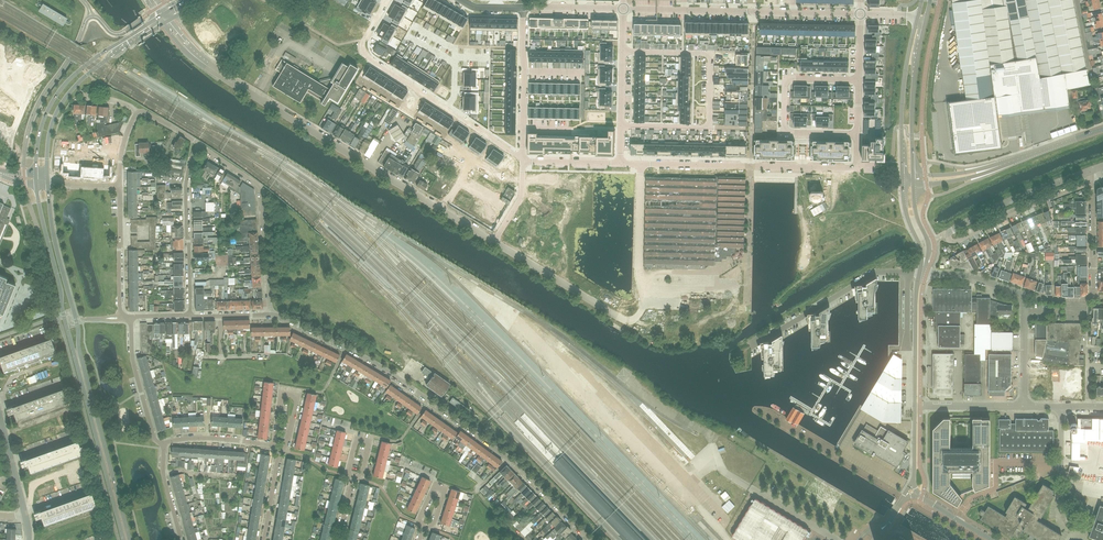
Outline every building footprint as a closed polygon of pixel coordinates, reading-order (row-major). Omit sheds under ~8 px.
[(423,8),(429,11),(435,0),(427,0),(423,8)] [(429,11),(434,14),(441,2),(436,0),(435,0),(429,11)] [(1007,6),(983,9),(981,0),(970,0),(952,2),(961,69),(962,69),(966,100),(995,96),(990,64),(1017,60),(1036,56),(1041,77),(1066,73),(1086,68),(1073,0),(1006,0),(1007,6)] [(360,1),(355,9),(361,13),(362,11),(366,13),(366,12),(370,14),(373,8),(360,1)] [(1100,1),(1090,3),(1093,3),(1094,9),(1101,8),(1100,1)] [(441,2),(434,14),(435,13),(440,16),(439,17),(446,6),(441,2)] [(63,24),(66,19),(66,18),(44,5),(40,11),(63,24)] [(395,5),(392,10),(405,17),(408,12),(407,11),(408,8),(403,5),(401,8),(395,5)] [(446,6),(439,17),(445,20),(451,9),(446,6)] [(451,9),(445,20),(450,23),(457,12),(451,9)] [(392,10),(389,16),(394,19),(393,22),(398,25),(400,23),(401,23),(405,17),(392,10)] [(457,12),(450,23),(456,26),(462,15),(457,12)] [(1093,14),(1094,18),(1095,21),(1096,21),(1102,20),(1102,18),(1102,13),(1093,14)] [(462,15),(456,26),(461,30),(468,18),(462,15)] [(593,28),(592,30),(601,30),(601,19),(593,19),(593,21),(593,28)] [(601,19),(601,30),(610,30),(610,20),(601,19)] [(610,20),(610,30),(618,30),(618,20),(610,20)] [(1094,21),(1095,24),(1096,28),(1102,27),(1102,20),(1096,21),(1095,21),(1094,21)] [(384,24),(381,29),(394,37),(397,31),(396,30),(397,27),(392,24),(390,27),(384,24)] [(875,32),(875,36),(879,36),(882,36),(882,32),(879,32),(880,25),(869,25),(869,32),(875,32)] [(381,29),(378,35),(383,38),(382,41),(387,44),(389,42),(390,42),(394,37),(381,29)] [(1093,37),(1093,40),(1093,41),(1102,39),(1102,32),(1098,33),(1099,36),(1093,37)] [(879,40),(879,36),(875,36),(873,36),(873,39),(866,39),(866,46),(877,46),(877,40),(879,40)] [(1087,42),(1089,51),(1095,50),(1100,49),(1099,45),(1098,46),(1098,45),(1094,46),(1093,44),(1091,45),(1090,41),(1087,42)] [(600,42),(600,52),(613,53),(613,46),(607,46),(607,43),(600,42)] [(381,46),(378,45),(377,44),(373,51),(377,53),(376,53),(379,55),(380,54),(383,56),(386,51),(389,53),(392,55),(393,52),(395,53),(396,51),(395,50),(382,43),(381,46)] [(872,53),(872,56),(879,57),(879,53),(876,53),(877,46),(866,46),(866,53),(872,53)] [(286,52),(283,57),(294,63),(296,58),(286,52)] [(599,52),(599,63),(605,63),(605,61),(609,61),(609,60),(613,60),(613,53),(600,52),(599,52)] [(397,54),(391,64),(391,65),(396,68),(402,58),(403,57),(397,54)] [(737,54),(736,65),(748,65),(749,55),(737,54)] [(879,61),(879,57),(872,56),(872,60),(865,60),(865,67),(876,67),(876,60),(879,61)] [(992,75),(995,96),(966,100),(949,102),(956,153),(1002,147),(997,115),(1027,111),(1070,105),(1068,90),(1066,73),(1041,77),(1036,56),(1017,60),(990,64),(992,75)] [(407,62),(402,58),(396,68),(401,71),(407,62)] [(278,67),(278,66),(277,66),(278,67),(277,68),(282,72),(273,86),(274,86),(300,101),(300,102),(307,91),(322,101),(321,103),(325,105),(329,97),(337,102),(356,71),(358,68),(350,63),(348,66),(343,63),(334,79),(334,78),(333,79),(331,78),(325,80),(322,84),(282,60),(279,65),(280,65),(278,67)] [(408,60),(407,62),(401,71),(407,75),(413,64),(408,60)] [(419,67),(413,64),(407,75),(412,78),(419,67)] [(598,65),(598,75),(613,76),(613,69),(609,69),(609,67),(605,67),(605,65),(598,65)] [(368,80),(375,70),(370,67),(370,66),(363,77),(368,80)] [(419,67),(412,78),(417,82),(424,71),(419,67)] [(872,77),(878,77),(878,73),(876,73),(876,67),(865,67),(865,74),(872,74),(872,77)] [(464,79),(477,79),(476,79),(476,73),(479,73),(479,69),(472,69),(472,72),(464,72),(464,73),(464,79)] [(369,79),(373,82),(379,73),(379,72),(379,73),(375,70),(368,80),(369,79)] [(422,85),(429,74),(424,71),(417,82),(422,85)] [(756,71),(756,85),(766,85),(766,75),(767,75),(767,71),(764,71),(756,71)] [(380,73),(379,73),(373,82),(378,85),(384,76),(380,73)] [(422,85),(428,88),(435,78),(429,74),(422,85)] [(598,75),(598,86),(606,86),(606,82),(613,83),(613,76),(598,75)] [(383,88),(389,79),(389,78),(389,79),(384,76),(378,85),(383,88)] [(865,81),(865,88),(876,88),(876,81),(878,81),(878,77),(872,77),(872,81),(865,81)] [(440,81),(435,78),(428,88),(432,91),(433,92),(440,81)] [(383,88),(388,91),(394,82),(389,79),(383,88)] [(464,79),(464,85),(464,86),(472,86),(472,89),(478,89),(478,86),(477,86),(477,79),(464,79)] [(391,95),(392,95),(398,85),(394,82),(388,91),(392,94),(391,95)] [(399,85),(398,85),(392,95),(396,98),(403,88),(398,85),(399,85)] [(756,85),(756,97),(771,98),(771,93),(768,93),(769,85),(766,85),(756,85)] [(791,98),(801,98),(801,85),(795,85),(794,92),(791,92),(791,98)] [(808,85),(801,85),(801,98),(811,99),(811,92),(808,92),(808,85)] [(816,97),(822,98),(822,86),(816,85),(816,92),(812,92),(812,99),(816,99),(816,97)] [(822,98),(828,98),(828,99),(832,99),(832,93),(829,92),(829,86),(822,86),(822,98)] [(843,86),(837,86),(837,93),(833,92),(833,99),(843,99),(843,86)] [(843,86),(843,99),(853,99),(853,93),(850,93),(850,86),(843,86)] [(408,91),(403,88),(396,98),(397,99),(397,97),(402,100),(408,91)] [(598,91),(598,99),(599,99),(612,99),(612,92),(606,92),(606,88),(599,88),(599,91),(598,91)] [(876,88),(865,88),(865,95),(871,95),(871,98),(878,98),(878,94),(876,94),(876,88)] [(1100,92),(1099,88),(1095,89),(1096,93),(1098,100),(1101,100),(1102,100),(1102,104),(1102,91),(1100,92)] [(354,97),(361,101),(366,93),(360,89),(354,97)] [(727,91),(727,96),(729,96),(728,101),(743,101),(748,101),(748,91),(727,91)] [(463,97),(463,103),(478,103),(478,93),(472,93),(471,96),(465,96),(464,96),(464,97),(463,97)] [(756,97),(755,109),(767,109),(768,102),(778,102),(778,98),(771,98),(756,97)] [(865,102),(864,109),(875,109),(875,102),(878,102),(878,98),(871,98),(871,102),(865,102)] [(1078,99),(1079,102),(1080,101),(1082,113),(1087,112),(1086,108),(1090,107),(1090,105),(1092,105),(1091,99),(1085,100),(1085,98),(1078,99)] [(599,99),(599,108),(605,109),(606,105),(612,105),(612,99),(599,99)] [(19,100),(0,100),(0,102),(2,102),(1,105),(0,105),(0,113),(13,117),(19,100)] [(423,116),(430,105),(425,102),(418,112),(423,116)] [(478,113),(478,103),(463,103),(463,109),(463,110),(471,110),(471,113),(478,113)] [(429,117),(435,108),(434,108),(430,105),(423,116),(425,113),(429,116),(428,117),(429,117)] [(100,120),(100,123),(97,123),(98,137),(105,135),(104,126),(103,126),(102,123),(104,107),(99,106),(98,115),(99,115),(98,120),(100,120)] [(104,126),(105,135),(119,132),(124,121),(105,126),(105,123),(108,123),(109,107),(104,107),(102,123),(103,126),(104,126)] [(331,117),(329,116),(321,128),(326,131),(339,109),(337,108),(331,117)] [(429,117),(433,120),(439,111),(435,108),(429,117)] [(339,109),(326,131),(331,134),(336,125),(334,123),(340,113),(342,111),(339,109)] [(388,115),(381,126),(380,128),(383,130),(387,123),(390,125),(398,112),(392,109),(390,113),(388,115)] [(755,109),(755,120),(763,120),(775,120),(777,121),(777,116),(767,116),(767,109),(755,109)] [(871,116),(871,119),(878,119),(878,115),(875,115),(875,109),(864,109),(864,115),(871,116)] [(433,120),(438,123),(444,114),(439,111),(433,120)] [(794,126),(801,127),(801,113),(791,113),(791,120),(794,120),(794,126)] [(811,114),(801,113),(801,127),(807,127),(807,120),(811,120),(811,114)] [(444,114),(438,123),(443,127),(449,117),(444,114)] [(823,127),(823,115),(817,115),(817,114),(813,114),(813,120),(816,120),(816,127),(823,127)] [(823,115),(823,127),(829,127),(829,121),(833,121),(833,114),(829,114),(829,115),(823,115)] [(453,120),(449,117),(443,127),(444,126),(448,128),(448,129),(454,120),(453,120)] [(339,139),(344,142),(350,132),(354,125),(358,120),(356,119),(352,123),(348,131),(345,129),(339,139)] [(344,142),(349,144),(355,135),(352,133),(356,126),(360,121),(358,120),(354,125),(350,132),(344,142)] [(1009,137),(1029,133),(1027,120),(1006,124),(1009,137)] [(408,129),(402,138),(406,140),(414,145),(415,146),(425,128),(417,123),(416,122),(415,123),(413,126),(414,127),(412,131),(408,129)] [(361,151),(360,152),(363,153),(364,153),(365,153),(371,142),(366,140),(372,129),(373,127),(369,124),(367,128),(361,138),(358,143),(361,145),(359,149),(361,151)] [(341,127),(339,125),(336,129),(333,135),(335,136),(334,136),(338,138),(344,129),(345,127),(342,125),(341,127)] [(457,140),(464,129),(459,125),(455,131),(452,129),(448,134),(457,140)] [(355,137),(350,145),(355,148),(355,147),(358,143),(361,138),(367,128),(364,126),(361,131),(360,132),(361,133),(358,138),(355,137)] [(464,129),(457,140),(462,143),(469,132),(464,129)] [(529,133),(528,151),(546,152),(546,154),(597,155),(597,153),(606,153),(615,153),(615,143),(615,130),(609,130),(598,130),(597,136),(538,135),(538,133),(529,133)] [(185,139),(179,135),(176,140),(175,140),(172,145),(176,147),(175,149),(176,150),(175,151),(177,152),(185,139)] [(442,139),(437,136),(432,143),(436,145),(438,142),(440,143),(442,139)] [(469,141),(464,147),(468,149),(469,148),(474,151),(481,141),(476,137),(475,138),(472,143),(469,141)] [(863,144),(862,161),(870,161),(870,159),(877,159),(884,159),(884,153),(884,151),(884,144),(884,138),(882,138),(876,138),(876,140),(872,140),(871,145),(871,144),(863,144)] [(365,154),(367,155),(370,157),(379,142),(375,139),(365,154)] [(757,154),(757,159),(849,160),(849,156),(851,156),(851,146),(849,146),(849,142),(757,140),(757,144),(755,144),(755,154),(757,154)] [(481,141),(474,151),(479,155),(478,156),(481,159),(486,152),(483,150),(487,144),(486,144),(481,141)] [(148,142),(143,143),(144,156),(150,155),(150,153),(156,153),(155,145),(148,146),(148,142)] [(144,156),(143,143),(139,143),(139,144),(135,144),(136,156),(140,156),(140,152),(144,152),(144,156)] [(487,152),(482,159),(485,161),(486,160),(491,163),(499,152),(493,149),(489,154),(487,152)] [(386,150),(378,162),(379,162),(393,171),(396,173),(397,174),(398,174),(404,163),(402,162),(401,164),(396,161),(398,158),(395,157),(391,154),(392,153),(390,152),(387,150),(386,150)] [(499,152),(491,163),(497,167),(499,169),(503,163),(500,162),(504,156),(499,152)] [(404,163),(398,174),(402,177),(408,166),(409,166),(406,164),(409,159),(410,160),(412,156),(409,155),(407,159),(406,159),(405,161),(404,163)] [(410,168),(404,178),(409,181),(417,166),(422,159),(419,157),(415,165),(413,169),(410,168)] [(168,170),(183,173),(183,172),(185,162),(180,160),(170,159),(169,161),(170,161),(168,170)] [(417,166),(409,181),(414,184),(419,175),(420,173),(417,172),(426,161),(422,159),(421,161),(421,162),(419,164),(418,166),(418,167),(417,166)] [(204,178),(213,165),(207,161),(203,169),(205,171),(202,177),(204,178)] [(508,162),(501,172),(509,177),(511,173),(509,172),(514,166),(508,162)] [(218,168),(213,165),(204,178),(207,180),(211,174),(214,176),(218,168)] [(224,171),(220,168),(215,176),(215,177),(214,179),(218,181),(219,179),(224,171)] [(224,171),(219,179),(226,184),(225,186),(227,188),(234,177),(227,173),(226,174),(224,172),(224,171)] [(647,176),(647,189),(656,189),(656,179),(651,179),(651,176),(647,176)] [(656,179),(656,189),(664,189),(665,179),(664,179),(659,179),(659,176),(656,176),(656,179)] [(665,179),(664,189),(673,189),(673,180),(668,179),(668,176),(664,176),(664,179),(665,179)] [(673,180),(673,189),(682,190),(682,180),(677,180),(677,176),(673,176),(673,180)] [(682,180),(682,190),(690,190),(690,180),(685,180),(685,176),(682,176),(682,180)] [(237,186),(240,181),(234,177),(227,188),(234,192),(234,191),(239,194),(240,192),(240,187),(237,186)] [(425,179),(422,177),(421,180),(420,180),(417,185),(424,190),(427,184),(423,181),(425,179)] [(690,180),(690,190),(699,190),(699,180),(694,180),(694,177),(690,177),(690,180)] [(699,180),(699,190),(707,190),(708,180),(707,180),(702,180),(702,177),(699,177),(699,180)] [(708,180),(707,190),(716,190),(716,180),(711,180),(711,177),(707,177),(707,180),(708,180)] [(716,180),(716,190),(716,203),(731,203),(731,197),(745,198),(745,181),(716,180)] [(240,186),(240,187),(240,192),(240,216),(256,215),(254,189),(243,183),(240,186)] [(483,203),(486,196),(461,184),(451,206),(462,211),(465,205),(475,210),(477,205),(479,206),(481,202),(483,203)] [(157,198),(182,198),(182,186),(171,187),(171,192),(166,192),(166,185),(157,185),(157,196),(157,198)] [(435,185),(430,194),(435,197),(441,188),(435,185)] [(498,190),(500,192),(498,194),(510,201),(515,194),(515,191),(504,185),(503,186),(501,185),(498,190)] [(441,188),(435,197),(441,201),(446,191),(441,188)] [(745,217),(745,198),(731,197),(731,203),(716,203),(716,217),(745,217)] [(1064,207),(1086,207),(1086,201),(1083,201),(1083,197),(1076,197),(1076,201),(1076,204),(1064,204),(1064,205),(1058,205),(1058,207),(1059,207),(1064,207)] [(168,203),(167,203),(168,209),(181,209),(181,205),(182,205),(182,199),(172,200),(172,202),(168,203)] [(11,208),(4,205),(4,204),(0,202),(0,235),(11,208)] [(217,212),(217,202),(208,202),(208,213),(217,212)] [(825,202),(811,210),(814,216),(825,210),(825,209),(828,208),(825,202)] [(1047,221),(1049,220),(1051,225),(1053,225),(1053,222),(1053,220),(1052,219),(1049,211),(1048,211),(1045,212),(1044,213),(1047,221)] [(1049,230),(1047,231),(1045,226),(1046,226),(1045,222),(1046,222),(1042,213),(1037,215),(1047,239),(1050,238),(1049,235),(1050,234),(1049,230)] [(1038,227),(1037,224),(1040,224),(1036,216),(1032,218),(1041,239),(1043,238),(1039,227),(1038,227)] [(716,218),(715,261),(720,261),(720,258),(727,258),(727,256),(731,256),(732,253),(736,253),(736,248),(744,248),(745,219),(716,218)] [(1032,218),(1027,220),(1033,235),(1036,234),(1038,239),(1040,238),(1035,225),(1032,218)] [(258,237),(256,220),(240,221),(241,238),(249,238),(258,237)] [(1033,235),(1027,220),(1022,222),(1027,233),(1029,232),(1031,236),(1033,235)] [(1025,238),(1023,235),(1026,233),(1025,230),(1021,222),(1016,224),(1020,232),(1023,239),(1025,238)] [(1020,232),(1016,224),(1011,226),(1015,234),(1018,233),(1021,240),(1023,239),(1020,232)] [(1006,230),(1009,237),(1013,245),(1015,243),(1012,236),(1014,235),(1011,228),(1008,229),(1008,228),(1006,229),(1006,230)] [(1009,237),(1006,230),(1005,230),(1003,230),(1003,231),(1001,232),(1004,240),(1007,238),(1010,246),(1013,245),(1009,237)] [(1006,252),(1004,248),(1001,241),(1003,240),(1000,233),(997,234),(997,233),(995,234),(995,235),(1004,253),(1006,252)] [(1000,253),(998,254),(999,257),(1004,253),(995,235),(994,235),(993,235),(992,235),(992,236),(990,237),(993,245),(996,244),(998,247),(997,247),(1000,253)] [(990,247),(992,246),(988,238),(983,241),(992,256),(994,254),(990,247)] [(983,251),(986,249),(990,257),(992,256),(983,241),(979,243),(983,251)] [(1028,244),(1026,245),(1028,250),(1028,252),(1031,252),(1035,250),(1034,250),(1033,248),(1031,242),(1028,244)] [(975,245),(973,246),(978,254),(982,262),(985,260),(983,255),(982,251),(978,243),(977,244),(976,244),(974,245),(975,245)] [(969,261),(974,269),(979,271),(972,257),(978,254),(973,246),(972,246),(969,247),(970,248),(964,251),(969,261)] [(214,251),(209,251),(208,251),(208,254),(195,254),(195,260),(203,260),(203,261),(209,261),(208,257),(212,257),(212,259),(214,259),(214,255),(214,251)] [(964,251),(951,258),(950,262),(953,267),(967,268),(974,269),(969,261),(964,251)] [(214,265),(228,265),(228,262),(228,255),(224,255),(214,255),(214,259),(214,265)] [(1011,258),(1010,261),(1004,279),(1009,281),(1011,273),(1009,272),(1014,258),(1012,257),(1011,258)] [(688,268),(688,260),(646,259),(645,267),(688,268)] [(1006,267),(1004,271),(1001,270),(999,278),(1004,279),(1010,261),(1007,260),(1005,266),(1006,267)] [(994,267),(991,275),(997,277),(1000,269),(1002,262),(1000,261),(997,268),(994,267)] [(1013,273),(1010,281),(1013,282),(1013,283),(1015,283),(1016,283),(1019,275),(1016,274),(1019,266),(1016,265),(1014,273),(1013,273)] [(1078,266),(1078,276),(1081,276),(1081,280),(1081,295),(1086,294),(1088,292),(1088,290),(1087,274),(1087,269),(1087,266),(1081,266),(1078,266)] [(1019,275),(1016,283),(1017,283),(1018,284),(1019,285),(1020,284),(1022,285),(1025,276),(1027,272),(1027,268),(1025,267),(1022,275),(1019,275)] [(1023,286),(1029,288),(1034,273),(1034,267),(1032,267),(1032,271),(1032,272),(1029,278),(1026,277),(1023,286)] [(1037,281),(1035,280),(1037,274),(1034,273),(1029,288),(1034,290),(1037,281)] [(1039,278),(1039,282),(1036,290),(1041,292),(1044,284),(1041,283),(1042,274),(1039,274),(1039,278)] [(1,314),(4,315),(16,285),(7,281),(8,278),(0,275),(0,317),(1,314)] [(860,301),(860,321),(860,317),(868,316),(868,312),(875,312),(875,311),(876,311),(875,283),(877,284),(877,281),(877,277),(867,283),(867,284),(867,286),(863,286),(863,285),(864,285),(864,284),(855,285),(856,295),(857,302),(857,301),(860,301)] [(238,283),(235,284),(235,285),(235,290),(238,290),(244,289),(245,289),(245,286),(253,285),(253,287),(261,287),(261,282),(245,283),(245,284),(238,284),(238,283)] [(211,291),(207,291),(204,291),(204,288),(195,288),(196,294),(215,293),(215,289),(215,285),(210,285),(209,285),(209,288),(209,290),(211,290),(211,291)] [(933,311),(933,312),(936,312),(936,314),(961,314),(961,312),(972,312),(972,311),(972,296),(972,291),(968,290),(966,289),(933,289),(933,311)] [(975,324),(975,354),(981,354),(981,360),(985,360),(986,349),(991,350),(1013,350),(1013,332),(992,331),(992,324),(990,324),(990,317),(990,311),(998,311),(998,314),(1011,314),(1011,305),(1004,305),(1004,304),(997,302),(990,300),(990,298),(982,298),(982,294),(977,294),(977,296),(977,311),(977,324),(975,324)] [(196,299),(196,304),(196,311),(214,310),(213,299),(204,300),(204,299),(196,299)] [(810,330),(813,329),(813,349),(813,345),(821,345),(821,344),(821,340),(828,340),(828,339),(828,312),(830,312),(830,311),(830,306),(820,312),(820,315),(816,315),(816,313),(808,314),(809,324),(810,330)] [(936,314),(936,330),(938,330),(938,347),(960,347),(960,344),(965,344),(965,335),(960,335),(961,314),(936,314)] [(1042,360),(1043,360),(1068,365),(1080,365),(1084,365),(1084,354),(1080,354),(1080,323),(1036,323),(1036,356),(1043,357),(1042,360)] [(295,343),(299,336),(293,333),(290,340),(295,343)] [(766,358),(766,377),(766,373),(773,373),(774,373),(774,369),(781,369),(781,368),(781,340),(783,341),(783,339),(783,334),(773,340),(773,341),(773,343),(769,343),(769,342),(769,341),(761,342),(762,352),(763,359),(763,358),(766,358)] [(295,343),(301,346),(305,338),(299,336),(295,343)] [(4,357),(3,357),(4,358),(1,359),(0,357),(0,363),(1,363),(4,370),(56,352),(51,338),(51,340),(4,357)] [(305,338),(301,346),(307,348),(310,341),(305,338)] [(316,344),(310,341),(307,348),(313,351),(316,344)] [(322,346),(316,344),(313,351),(319,354),(322,346)] [(322,355),(324,356),(328,349),(322,346),(319,354),(318,356),(316,359),(320,361),(322,355)] [(328,349),(324,356),(330,359),(334,352),(328,349)] [(339,355),(334,352),(330,359),(336,362),(339,355)] [(954,354),(933,353),(932,388),(933,388),(933,394),(953,394),(953,388),(954,388),(954,354)] [(346,354),(342,361),(348,364),(352,358),(346,354)] [(981,354),(975,354),(965,354),(965,394),(970,394),(970,396),(973,396),(973,394),(981,394),(981,360),(981,354)] [(989,354),(989,390),(1001,390),(1001,391),(1005,391),(1008,391),(1013,387),(1013,384),(1011,384),(1011,380),(1012,354),(989,354)] [(139,364),(140,366),(148,363),(150,363),(149,358),(147,359),(146,356),(138,358),(139,364)] [(357,361),(352,358),(348,364),(347,366),(345,369),(345,370),(350,373),(353,367),(357,361)] [(892,360),(891,360),(863,408),(883,420),(900,421),(900,414),(903,414),(903,416),(904,416),(904,407),(904,408),(900,408),(901,360),(898,360),(896,364),(892,362),(892,360)] [(359,371),(363,364),(357,361),(353,367),(359,371)] [(142,373),(150,371),(148,363),(140,366),(140,367),(142,373)] [(369,367),(363,364),(359,371),(364,374),(369,367)] [(370,377),(374,370),(369,367),(364,374),(370,377)] [(444,394),(451,384),(435,373),(434,373),(425,367),(422,372),(431,378),(426,385),(441,396),(443,393),(444,394)] [(380,374),(374,370),(370,377),(375,381),(380,374)] [(1067,394),(1070,375),(1041,370),(1037,393),(1055,396),(1055,392),(1053,391),(1055,384),(1061,385),(1060,393),(1067,394)] [(144,380),(152,378),(150,371),(142,373),(144,380)] [(381,384),(385,377),(380,374),(375,381),(381,384)] [(391,380),(385,377),(381,384),(380,386),(378,389),(380,390),(382,387),(385,389),(387,387),(391,380)] [(146,388),(154,385),(152,378),(144,380),(146,388)] [(272,390),(273,384),(273,383),(265,382),(264,389),(272,390)] [(154,385),(146,388),(148,395),(156,393),(159,392),(158,388),(155,389),(154,385)] [(391,395),(396,389),(390,385),(385,391),(391,395)] [(69,402),(65,388),(64,388),(64,390),(17,407),(17,408),(14,409),(13,406),(7,409),(9,415),(14,413),(17,421),(69,402)] [(264,389),(263,396),(271,397),(272,390),(264,389)] [(396,399),(401,392),(396,389),(391,395),(396,399)] [(401,403),(406,396),(401,392),(396,399),(401,403)] [(150,402),(158,400),(156,393),(148,395),(148,396),(150,402)] [(317,395),(308,393),(306,400),(315,402),(317,395)] [(271,397),(263,396),(262,403),(271,404),(271,397)] [(407,406),(411,400),(406,396),(401,403),(407,406)] [(475,413),(461,404),(461,403),(453,397),(449,402),(457,408),(458,407),(472,417),(475,413)] [(158,400),(150,402),(152,409),(160,407),(158,401),(158,400)] [(315,402),(306,400),(305,404),(305,407),(313,409),(314,404),(315,402)] [(412,410),(417,403),(411,400),(407,406),(412,410)] [(262,403),(261,410),(270,411),(271,404),(262,403)] [(412,410),(417,414),(422,407),(417,403),(412,410)] [(160,407),(152,409),(154,417),(162,414),(160,407)] [(313,409),(305,407),(303,414),(312,416),(313,409)] [(797,425),(804,413),(794,407),(786,419),(791,422),(792,421),(797,425)] [(261,410),(260,417),(269,418),(270,411),(261,410)] [(431,414),(425,410),(421,416),(426,420),(431,414)] [(156,424),(164,422),(162,414),(154,417),(156,424)] [(312,416),(303,414),(302,421),(310,422),(312,416)] [(436,417),(431,414),(426,420),(432,424),(436,417)] [(196,417),(196,426),(204,425),(203,417),(196,417)] [(212,417),(212,425),(219,426),(220,417),(212,417)] [(227,426),(227,418),(220,417),(219,426),(227,426)] [(259,424),(268,425),(269,418),(260,417),(259,424)] [(436,417),(432,424),(437,427),(441,421),(436,417)] [(181,418),(173,419),(174,427),(181,427),(181,418)] [(235,419),(227,418),(227,426),(234,427),(235,419)] [(963,498),(960,494),(975,489),(975,490),(990,485),(990,418),(982,418),(973,418),(973,448),(950,448),(950,418),(944,418),(933,428),(933,490),(945,497),(958,505),(963,498)] [(1054,452),(1054,444),(1054,438),(1054,431),(1049,431),(1048,431),(1048,429),(1049,429),(1049,418),(1042,418),(1041,418),(1040,419),(1040,420),(1038,420),(1038,418),(1016,418),(1016,424),(1011,424),(1011,421),(1011,420),(1010,419),(1009,419),(999,419),(999,428),(1001,428),(1000,430),(1000,451),(1054,452)] [(1078,427),(1077,427),(1077,426),(1077,424),(1076,424),(1075,423),(1073,423),(1072,424),(1071,425),(1070,427),(1071,428),(1072,429),(1072,430),(1071,442),(1072,442),(1080,443),(1085,443),(1085,440),(1102,440),(1102,418),(1094,418),(1093,418),(1088,418),(1087,418),(1078,418),(1080,418),(1080,427),(1078,427)] [(234,427),(242,428),(243,419),(235,419),(234,427)] [(310,422),(302,421),(300,427),(309,429),(310,422)] [(447,425),(441,421),(437,427),(442,431),(447,425)] [(156,424),(158,431),(166,429),(164,422),(156,424)] [(259,424),(259,431),(267,432),(268,425),(259,424)] [(444,435),(446,437),(447,435),(452,428),(447,425),(442,431),(445,433),(444,435)] [(309,429),(300,427),(299,434),(307,436),(309,429)] [(875,454),(900,465),(906,452),(905,451),(910,439),(889,430),(882,427),(877,436),(862,430),(856,444),(876,453),(875,454)] [(457,432),(452,428),(447,435),(453,439),(457,432)] [(267,432),(259,431),(258,438),(266,439),(267,432)] [(337,431),(335,438),(344,440),(346,433),(337,431)] [(456,437),(461,441),(466,435),(460,431),(456,437)] [(307,436),(299,434),(297,441),(306,443),(307,436)] [(461,441),(460,443),(457,446),(458,446),(456,449),(461,452),(471,438),(466,435),(461,441)] [(335,438),(334,444),(342,446),(344,440),(335,438)] [(461,458),(459,461),(461,463),(468,453),(470,450),(471,449),(476,442),(471,438),(461,452),(463,450),(465,452),(461,458)] [(83,454),(78,440),(78,441),(78,442),(31,459),(31,460),(28,461),(27,458),(20,461),(23,467),(28,465),(31,473),(83,454)] [(306,443),(297,441),(295,448),(304,450),(306,443)] [(380,449),(389,451),(390,444),(382,442),(380,449)] [(476,442),(471,449),(476,452),(481,446),(476,442)] [(332,451),(341,453),(342,446),(334,444),(332,451)] [(486,450),(481,446),(476,452),(482,456),(486,450)] [(380,449),(378,455),(387,458),(389,451),(380,449)] [(204,461),(204,471),(207,471),(208,465),(207,465),(207,462),(208,462),(208,457),(211,458),(212,450),(205,450),(204,460),(205,460),(205,461),(204,461)] [(486,450),(482,456),(487,460),(492,453),(486,450)] [(218,462),(217,473),(220,473),(221,466),(220,466),(220,462),(221,462),(221,458),(225,459),(225,451),(218,451),(218,458),(218,462)] [(339,460),(341,453),(332,451),(330,458),(339,460)] [(248,454),(245,454),(245,453),(238,452),(238,460),(237,463),(237,466),(246,467),(247,464),(248,454)] [(497,457),(492,453),(487,460),(492,464),(497,457)] [(260,462),(269,464),(270,456),(261,455),(260,462)] [(387,458),(378,455),(377,462),(385,464),(387,458)] [(492,464),(497,468),(502,461),(497,457),(492,464)] [(329,465),(337,467),(339,460),(330,458),(329,465)] [(287,459),(286,467),(295,468),(296,460),(287,459)] [(259,470),(267,471),(269,464),(260,462),(259,470)] [(377,462),(375,469),(384,471),(385,464),(377,462)] [(477,464),(472,471),(471,471),(476,474),(481,467),(477,464)] [(506,465),(494,478),(489,482),(491,484),(496,480),(501,474),(503,476),(510,469),(506,465)] [(294,475),(295,468),(286,467),(285,474),(294,475)] [(374,472),(373,476),(382,478),(384,471),(375,469),(374,472)] [(510,469),(503,476),(505,478),(500,484),(502,486),(514,473),(510,469)] [(258,477),(266,479),(267,471),(259,470),(258,477)] [(511,485),(519,478),(514,473),(502,486),(504,488),(510,483),(511,485)] [(292,483),(294,475),(285,474),(284,481),(292,483)] [(175,491),(183,489),(179,475),(171,477),(175,491)] [(256,485),(265,486),(266,479),(258,477),(256,485)] [(427,487),(430,481),(422,477),(419,483),(427,487)] [(507,497),(523,482),(519,478),(511,485),(514,487),(508,492),(505,495),(507,497)] [(342,489),(344,481),(336,479),(334,487),(342,489)] [(291,490),(292,483),(284,481),(282,489),(291,490)] [(515,500),(512,497),(519,490),(521,492),(527,486),(523,482),(507,497),(508,498),(507,500),(511,504),(515,500)] [(427,487),(419,483),(416,490),(424,494),(427,487)] [(1034,536),(1038,539),(1037,539),(1059,539),(1058,539),(1061,535),(1037,520),(1039,517),(1041,518),(1055,496),(1053,495),(1055,490),(1043,483),(1028,509),(1025,507),(1027,503),(1015,496),(1004,514),(989,505),(985,511),(981,509),(979,513),(983,515),(980,519),(1001,531),(1011,538),(1012,535),(1018,539),(1023,530),(1034,536)] [(368,494),(370,486),(362,484),(360,491),(368,494)] [(255,492),(264,493),(265,486),(256,485),(255,492)] [(342,489),(334,487),(332,494),(341,496),(342,489)] [(525,497),(532,491),(528,487),(515,499),(515,500),(511,504),(510,504),(512,506),(517,501),(518,502),(524,495),(525,497)] [(185,496),(183,489),(175,491),(177,499),(185,496)] [(290,498),(291,490),(282,489),(281,496),(290,498)] [(458,499),(460,492),(452,489),(449,496),(458,499)] [(485,495),(488,499),(492,496),(491,495),(494,492),(491,489),(488,492),(485,495)] [(424,494),(416,490),(413,496),(421,500),(424,494)] [(368,494),(360,491),(358,499),(369,502),(369,501),(366,501),(368,494)] [(254,499),(262,501),(264,493),(255,492),(254,499)] [(520,504),(522,506),(522,507),(529,500),(530,502),(536,496),(532,492),(520,504)] [(42,517),(44,521),(45,525),(97,506),(92,493),(92,494),(44,511),(45,512),(42,513),(41,511),(34,513),(36,519),(42,517)] [(341,496),(332,494),(330,501),(339,503),(341,496)] [(187,504),(185,496),(177,499),(179,506),(187,504)] [(288,505),(290,498),(281,496),(280,504),(288,505)] [(421,500),(413,496),(410,503),(418,507),(421,500)] [(458,499),(449,496),(447,503),(455,505),(458,499)] [(537,497),(525,509),(522,512),(523,514),(533,505),(535,507),(541,501),(537,497)] [(733,536),(739,539),(803,539),(805,537),(808,532),(809,531),(809,530),(758,500),(755,498),(754,500),(754,501),(752,504),(733,536)] [(253,507),(261,508),(262,501),(254,499),(253,507)] [(369,502),(358,499),(356,506),(364,508),(369,509),(370,505),(368,505),(369,502)] [(493,503),(497,508),(501,504),(497,499),(493,503)] [(339,503),(330,501),(329,508),(337,511),(339,503)] [(542,501),(519,524),(516,527),(521,532),(529,524),(526,521),(536,512),(535,511),(538,509),(540,511),(546,505),(542,501)] [(418,507),(410,503),(407,509),(415,513),(418,507)] [(455,505),(447,503),(445,509),(453,512),(455,505)] [(181,513),(189,511),(187,504),(179,506),(181,513)] [(287,513),(288,505),(280,504),(278,511),(287,513)] [(502,512),(506,509),(501,504),(497,508),(502,513),(502,512)] [(1093,537),(1095,538),(1094,539),(1102,539),(1102,506),(1100,505),(1089,536),(1093,537)] [(364,508),(356,506),(354,513),(362,516),(364,508)] [(521,532),(525,537),(529,533),(533,529),(531,527),(534,524),(543,515),(544,516),(550,510),(547,506),(537,515),(531,521),(529,524),(521,532)] [(251,514),(260,516),(261,508),(253,507),(251,514)] [(337,511),(329,508),(327,516),(335,518),(337,511)] [(506,508),(506,509),(502,512),(506,517),(511,513),(506,508)] [(453,512),(445,509),(443,516),(451,519),(453,512)] [(191,518),(189,511),(181,513),(183,520),(191,518)] [(286,520),(287,513),(278,511),(277,518),(286,520)] [(549,521),(555,515),(552,511),(541,522),(536,526),(539,528),(543,524),(547,520),(549,521)] [(362,516),(354,513),(352,521),(361,523),(362,516)] [(511,522),(514,518),(515,517),(511,513),(506,517),(511,522)] [(250,522),(259,523),(260,516),(251,514),(250,522)] [(554,527),(561,520),(557,515),(550,522),(542,530),(545,534),(553,526),(554,527)] [(335,518),(327,516),(325,523),(333,525),(335,518)] [(451,519),(443,516),(441,523),(449,526),(451,519)] [(183,520),(185,528),(193,525),(191,518),(183,520)] [(285,527),(286,520),(277,518),(276,526),(285,527)] [(519,524),(514,518),(511,522),(510,522),(515,528),(516,527),(519,524)] [(361,523),(352,521),(351,528),(359,530),(361,523)] [(249,529),(257,531),(259,523),(250,522),(249,529)] [(553,539),(559,533),(566,526),(565,526),(566,525),(564,523),(563,524),(561,522),(545,537),(547,539),(550,536),(553,539)] [(325,524),(323,532),(331,534),(333,527),(325,524)] [(194,529),(193,525),(185,528),(187,535),(198,532),(197,528),(194,529)] [(276,526),(275,533),(283,535),(293,536),(293,535),(283,534),(285,527),(276,526)] [(412,536),(415,529),(407,526),(404,533),(412,536)] [(567,526),(567,527),(555,538),(554,539),(553,539),(561,539),(564,537),(565,537),(571,531),(567,526)] [(248,537),(256,538),(257,531),(249,529),(248,537)] [(348,537),(357,539),(359,531),(350,529),(348,537)] [(188,539),(197,539),(195,533),(199,532),(198,532),(187,535),(188,539)] [(331,534),(323,532),(321,539),(324,539),(330,539),(331,534)]
